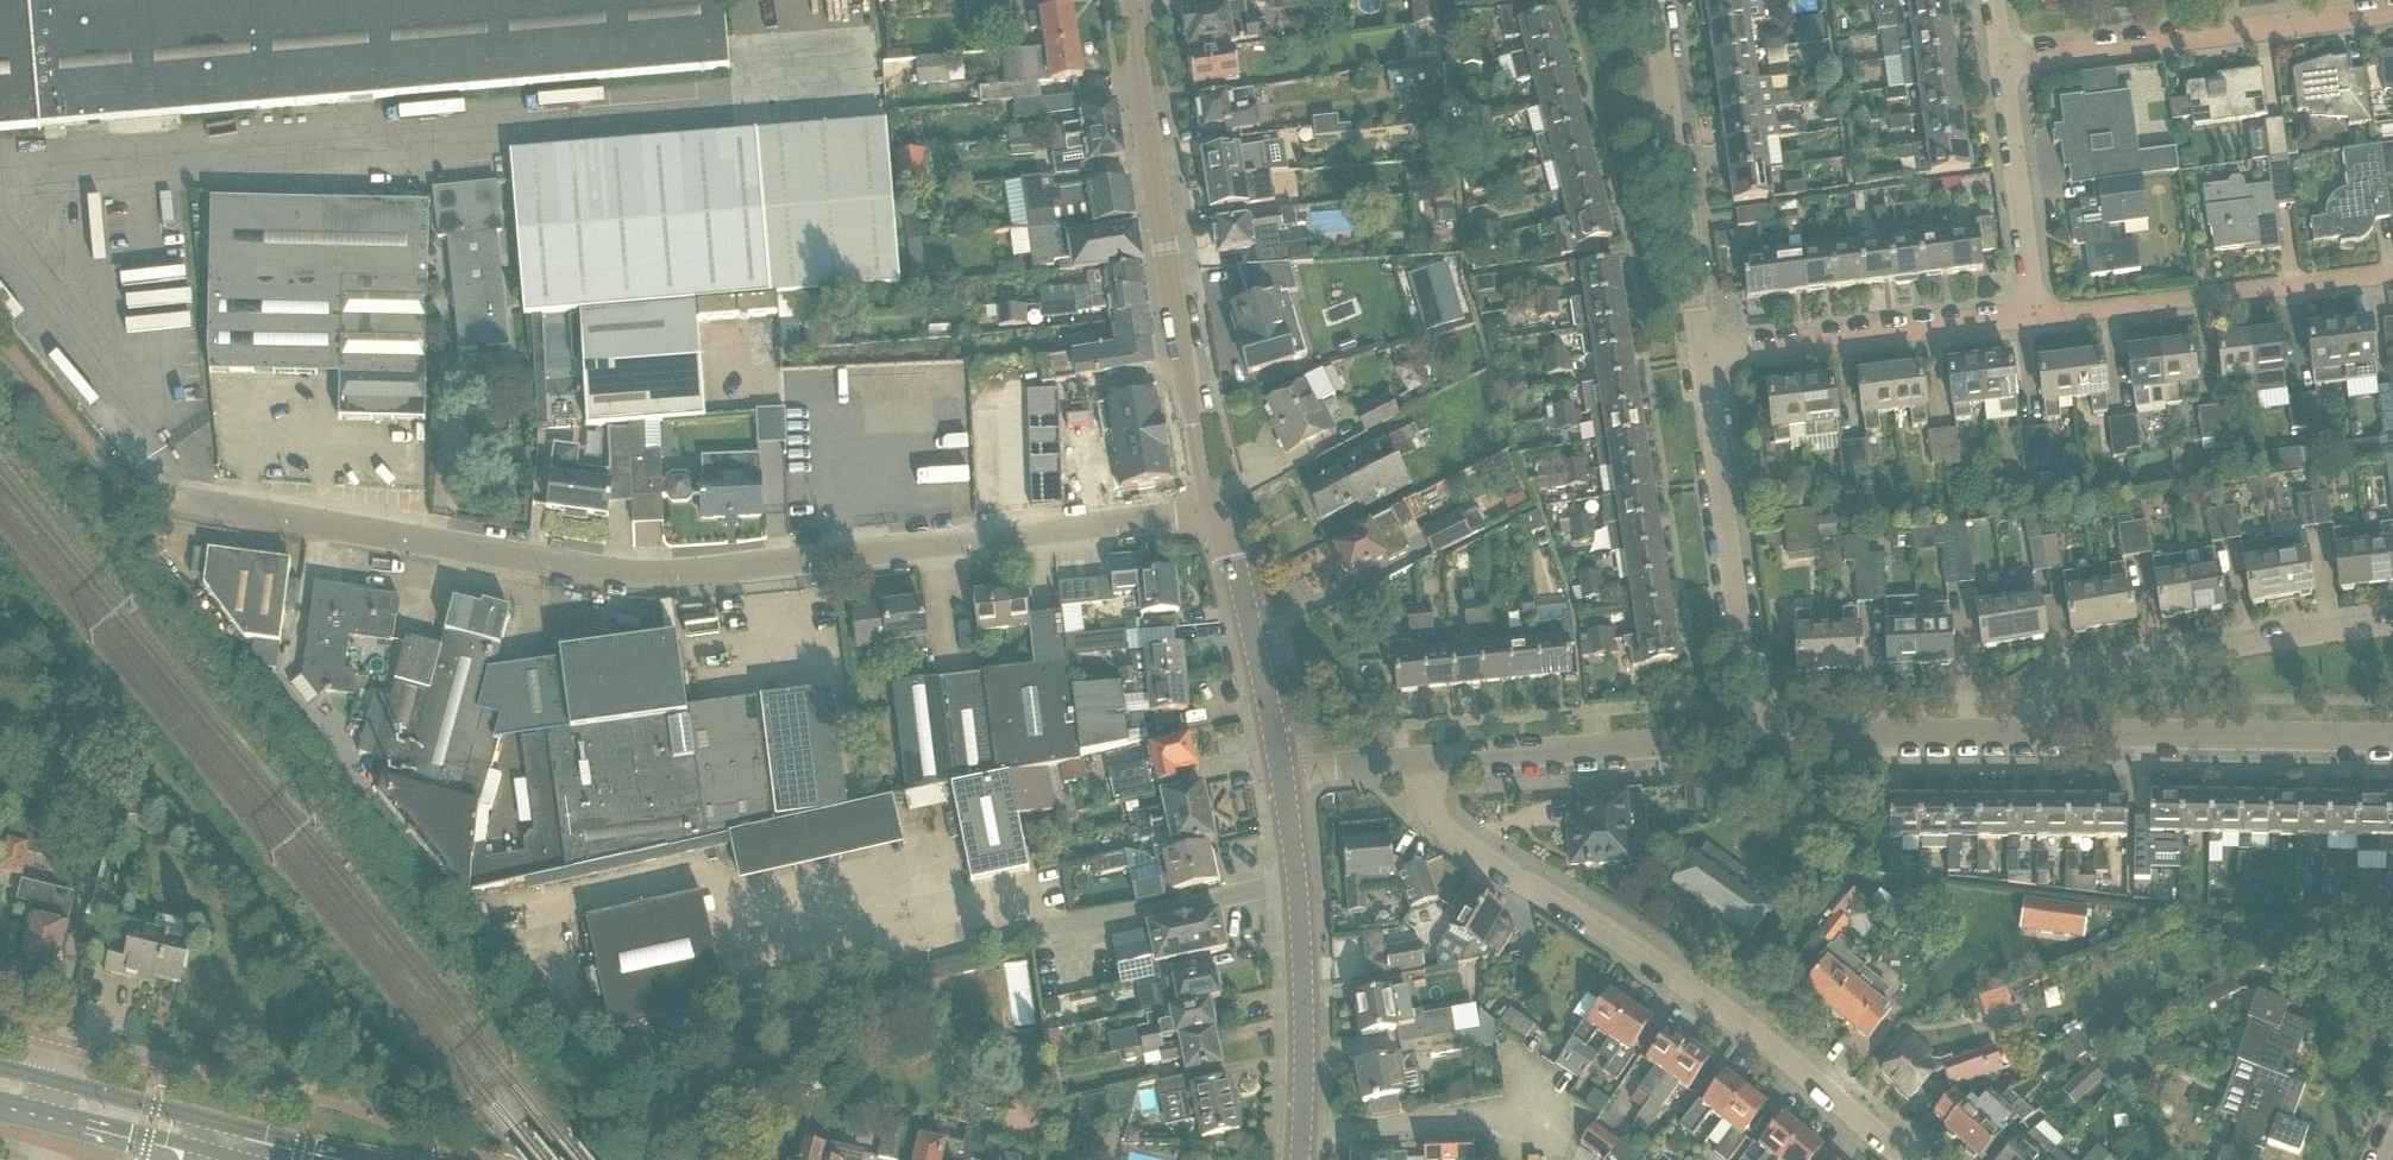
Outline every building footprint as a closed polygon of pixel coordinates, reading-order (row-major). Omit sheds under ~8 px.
[(729,69),(724,0),(0,0),(0,131),(729,69)] [(1022,14),(1021,0),(965,0),(967,18),(1022,14)] [(1303,0),(1268,0),(1269,11),(1304,8),(1303,0)] [(1415,27),(1439,23),(1437,0),(1412,0),(1415,27)] [(1701,17),(1708,16),(1710,27),(1748,22),(1745,0),(1699,0),(1701,17)] [(1790,3),(1792,17),(1797,16),(1817,13),(1815,0),(1800,0),(1801,1),(1795,2),(1790,3)] [(1873,3),(1875,14),(1877,32),(1896,29),(1896,30),(1950,23),(1947,0),(1895,0),(1873,3)] [(1224,11),(1182,18),(1183,22),(1179,23),(1181,35),(1185,35),(1186,39),(1188,38),(1190,49),(1267,37),(1264,21),(1247,24),(1244,2),(1223,5),(1224,11)] [(1047,47),(1077,43),(1071,7),(1041,12),(1041,13),(1029,15),(1032,30),(1044,28),(1047,47)] [(1528,52),(1561,44),(1554,15),(1538,19),(1535,7),(1497,10),(1504,39),(1524,38),(1528,52)] [(1822,18),(1795,21),(1798,43),(1825,39),(1822,18)] [(1748,22),(1710,27),(1714,57),(1752,51),(1751,40),(1756,39),(1753,22),(1748,22)] [(1439,23),(1415,27),(1402,29),(1407,64),(1428,60),(1442,58),(1439,23)] [(1896,30),(1896,29),(1877,32),(1879,43),(1898,41),(1900,59),(1954,52),(1950,23),(1896,30)] [(1077,43),(1047,47),(1035,50),(1040,84),(1053,81),(1053,82),(1083,77),(1077,43)] [(1561,44),(1528,52),(1510,57),(1517,84),(1535,79),(1535,80),(1568,71),(1561,44)] [(1850,46),(1837,47),(1840,66),(1852,64),(1850,46)] [(1462,65),(1487,63),(1486,51),(1461,53),(1462,65)] [(1756,80),(1752,51),(1714,57),(1718,86),(1756,80)] [(2379,53),(2384,93),(2390,92),(2391,94),(2392,97),(2392,99),(2392,51),(2379,53)] [(1235,52),(1189,59),(1193,87),(1239,80),(1235,52)] [(1958,81),(1954,52),(1900,59),(1904,88),(1919,86),(1958,81)] [(947,55),(917,58),(919,85),(949,83),(947,55)] [(2348,57),(2332,60),(2333,66),(2298,70),(2300,82),(2294,83),(2297,112),(2311,110),(2311,114),(2347,115),(2348,126),(2371,123),(2364,70),(2350,72),(2348,57)] [(1428,60),(1407,64),(1386,67),(1390,91),(1432,84),(1428,60)] [(1771,79),(1791,76),(1789,65),(1769,68),(1771,79)] [(1459,96),(1455,67),(1442,69),(1446,98),(1459,96)] [(2189,101),(2170,103),(2172,119),(2191,116),(2192,126),(2268,116),(2261,69),(2215,75),(2216,80),(2187,84),(2187,90),(2185,90),(2186,97),(2188,97),(2189,101)] [(1575,99),(1568,71),(1535,80),(1542,107),(1575,99)] [(1757,81),(1756,80),(1718,86),(1722,115),(1760,110),(1761,110),(1775,108),(1795,106),(1793,93),(1774,96),(1771,79),(1757,81)] [(1958,81),(1919,86),(1923,116),(1962,111),(1958,81)] [(980,87),(980,90),(904,97),(904,100),(885,101),(886,113),(982,104),(1014,101),(1015,101),(1014,84),(980,87)] [(1906,99),(1904,88),(1885,90),(1886,102),(1906,99)] [(1196,103),(1193,106),(1194,113),(1198,115),(1198,119),(1200,128),(1200,130),(1225,126),(1226,132),(1260,127),(1257,108),(1256,108),(1253,89),(1200,98),(1195,98),(1196,103)] [(2054,133),(2052,134),(2052,135),(2055,135),(2057,143),(2053,144),(2053,145),(2060,144),(2064,170),(2065,169),(2064,164),(2068,164),(2077,162),(2078,169),(2090,167),(2092,182),(2091,182),(2091,184),(2097,183),(2142,177),(2179,172),(2175,148),(2138,153),(2138,151),(2134,119),(2130,92),(2084,98),(2083,95),(2059,99),(2062,126),(2053,127),(2054,133)] [(1015,101),(1014,101),(1015,118),(1045,116),(1044,99),(1041,99),(1015,101)] [(1583,127),(1575,99),(1542,107),(1549,135),(1583,127)] [(1080,125),(1048,129),(1050,143),(1120,132),(1116,105),(1080,111),(1078,111),(1080,125)] [(1760,110),(1722,115),(1726,144),(1764,139),(1765,140),(1799,135),(1797,123),(1778,125),(1775,108),(1761,110),(1760,110)] [(1467,123),(1492,120),(1491,109),(1466,111),(1467,123)] [(1966,140),(1962,111),(1923,116),(1927,145),(1966,140)] [(1910,129),(1909,117),(1888,119),(1890,131),(1910,129)] [(2267,160),(2288,158),(2283,119),(2264,122),(2269,159),(2267,160)] [(1492,120),(1467,123),(1468,136),(1493,133),(1492,120)] [(886,123),(512,154),(525,316),(531,315),(766,296),(900,284),(886,123)] [(1449,123),(1425,125),(1428,160),(1452,157),(1449,123)] [(1351,133),(1350,125),(1338,127),(1339,134),(1351,133)] [(1549,135),(1536,139),(1539,151),(1543,166),(1557,163),(1590,154),(1583,127),(1549,135)] [(1120,132),(1050,143),(1052,156),(1084,151),(1086,164),(1125,158),(1120,132)] [(1764,139),(1726,144),(1730,173),(1768,168),(1765,140),(1764,139)] [(1033,140),(1011,142),(1012,157),(1035,155),(1033,140)] [(1966,140),(1927,145),(1931,175),(1970,170),(1966,140)] [(1202,156),(1197,157),(1199,171),(1204,171),(1206,183),(1268,173),(1264,145),(1239,149),(1201,155),(1202,156)] [(1894,160),(1914,158),(1912,146),(1892,149),(1894,160)] [(2391,218),(2385,172),(2381,146),(2343,151),(2348,190),(2345,191),(2343,192),(2340,193),(2337,195),(2335,197),(2333,199),(2331,202),(2330,203),(2329,206),(2328,208),(2328,211),(2328,213),(2328,215),(2328,217),(2310,219),(2313,242),(2340,239),(2340,245),(2356,243),(2358,242),(2361,241),(2364,239),(2368,236),(2370,234),(2372,231),(2373,230),(2373,228),(2375,225),(2375,223),(2376,221),(2391,218)] [(2382,147),(2385,175),(2392,174),(2392,146),(2382,147)] [(922,151),(897,153),(901,188),(926,185),(922,151)] [(1801,153),(1781,155),(1783,167),(1803,164),(1801,153)] [(1597,182),(1590,154),(1557,163),(1564,190),(1597,182)] [(2301,156),(2288,158),(2290,172),(2297,170),(2302,164),(2301,156)] [(2270,185),(2245,188),(2244,181),(2239,178),(2230,179),(2227,185),(2202,188),(2207,229),(2211,229),(2214,251),(2258,246),(2259,252),(2281,250),(2278,232),(2282,231),(2279,207),(2294,205),(2288,158),(2267,160),(2270,185)] [(1447,162),(1420,165),(1423,190),(1449,187),(1447,162)] [(1472,180),(1497,177),(1496,166),(1471,168),(1472,180)] [(1768,168),(1730,173),(1734,203),(1773,198),(1768,168)] [(1268,173),(1206,183),(1210,211),(1248,205),(1276,201),(1272,173),(1268,173)] [(1052,176),(1021,179),(1028,230),(1091,226),(1130,220),(1134,219),(1129,183),(1088,190),(1087,184),(1054,189),(1052,176)] [(1497,177),(1472,180),(1473,193),(1498,190),(1497,177)] [(2081,212),(2070,213),(2074,243),(2076,243),(2085,242),(2085,246),(2090,277),(2140,271),(2136,242),(2112,246),(2109,224),(2147,218),(2142,177),(2097,183),(2099,199),(2094,200),(2080,202),(2081,212)] [(1597,182),(1564,190),(1571,218),(1604,209),(1597,182)] [(1807,193),(1805,182),(1785,184),(1787,196),(1807,193)] [(496,183),(434,190),(439,237),(448,236),(460,350),(508,345),(496,231),(501,231),(496,183)] [(210,372),(316,374),(340,374),(339,419),(425,421),(429,203),(211,199),(208,349),(210,372)] [(1456,223),(1453,200),(1440,201),(1442,224),(1456,223)] [(1917,224),(1915,204),(1903,206),(1905,225),(1917,224)] [(1773,256),(1771,242),(1767,207),(1736,211),(1738,227),(1757,225),(1759,242),(1754,243),(1741,255),(1747,299),(1777,295),(1772,257),(1773,256)] [(1888,227),(1885,208),(1873,209),(1876,229),(1888,227)] [(1604,209),(1571,218),(1552,223),(1561,256),(1599,251),(1597,242),(1612,238),(1604,209)] [(1279,214),(1212,224),(1215,243),(1217,253),(1221,252),(1254,247),(1257,266),(1296,264),(1313,263),(1310,241),(1280,245),(1278,228),(1292,226),(1290,210),(1279,212),(1279,214)] [(1859,231),(1856,211),(1845,213),(1847,232),(1859,231)] [(1829,235),(1827,215),(1815,216),(1817,236),(1829,235)] [(1948,235),(1952,274),(1982,270),(1980,253),(1997,251),(1993,218),(1975,220),(1976,231),(1948,235)] [(1801,237),(1798,219),(1786,220),(1788,238),(1801,237)] [(1132,230),(1130,220),(1091,226),(1028,230),(1033,267),(1054,266),(1054,261),(1058,261),(1060,272),(1074,271),(1074,272),(1141,262),(1136,229),(1132,230)] [(1478,238),(1503,236),(1502,224),(1477,226),(1478,238)] [(1952,274),(1948,235),(1918,238),(1923,277),(1952,274)] [(1503,236),(1478,238),(1479,251),(1504,249),(1503,236)] [(1918,238),(1889,242),(1894,281),(1894,283),(1898,286),(1909,284),(1912,281),(1912,279),(1923,277),(1918,238)] [(923,266),(921,240),(908,241),(913,284),(925,283),(923,266)] [(1889,242),(1860,246),(1865,284),(1894,281),(1889,242)] [(1860,246),(1831,249),(1835,288),(1865,284),(1860,246)] [(1835,288),(1831,249),(1801,253),(1806,292),(1835,288)] [(1801,253),(1773,256),(1772,257),(1777,295),(1806,292),(1801,253)] [(1586,299),(1620,293),(1616,264),(1596,267),(1595,260),(1569,264),(1571,281),(1583,279),(1586,299)] [(1233,313),(1228,314),(1233,331),(1238,330),(1242,346),(1237,347),(1245,374),(1305,358),(1288,296),(1304,291),(1296,264),(1257,266),(1241,267),(1251,304),(1232,309),(1233,313)] [(1446,266),(1409,277),(1426,331),(1462,320),(1446,266)] [(1142,267),(1104,272),(1087,275),(1088,287),(1074,289),(1076,301),(1145,290),(1142,267)] [(1063,289),(1039,291),(1041,305),(1065,303),(1063,289)] [(1145,290),(1076,301),(1078,313),(1110,308),(1111,320),(1149,315),(1145,290)] [(1562,290),(1538,293),(1526,295),(1528,307),(1559,303),(1564,302),(1562,290)] [(1620,293),(1586,299),(1571,301),(1575,329),(1625,321),(1620,293)] [(777,298),(578,312),(580,331),(587,426),(629,423),(660,421),(705,417),(698,321),(779,315),(777,298)] [(1559,303),(1528,307),(1528,308),(1524,309),(1525,320),(1561,315),(1559,303)] [(1028,325),(1027,306),(996,308),(997,327),(1028,325)] [(578,312),(569,313),(571,332),(580,331),(578,312)] [(1111,320),(1112,325),(1114,336),(1082,341),(1084,353),(1084,354),(1153,343),(1150,319),(1149,315),(1111,320)] [(2386,351),(2392,351),(2392,319),(2383,320),(2386,351)] [(797,321),(779,322),(781,351),(799,349),(797,321)] [(1629,350),(1625,321),(1575,329),(1577,339),(1582,338),(1585,356),(1595,355),(1629,350)] [(2345,383),(2361,381),(2376,379),(2369,322),(2338,326),(2345,383)] [(2345,383),(2338,326),(2308,330),(2315,386),(2345,383)] [(2256,394),(2272,392),(2286,391),(2279,333),(2249,337),(2256,394)] [(2256,394),(2249,337),(2218,341),(2225,398),(2256,394)] [(1353,338),(1338,342),(1341,352),(1356,348),(1353,338)] [(1084,354),(1084,353),(1038,360),(1042,384),(1157,367),(1153,343),(1084,354)] [(2190,344),(2159,348),(2166,406),(2197,402),(2190,344)] [(1567,354),(1566,347),(1546,350),(1548,362),(1573,358),(1572,353),(1567,354)] [(2166,406),(2159,348),(2128,352),(2136,409),(2166,406)] [(1629,350),(1595,355),(1600,383),(1633,378),(1629,350)] [(2100,355),(2069,359),(2074,399),(2091,397),(2093,415),(2107,413),(2100,355)] [(1979,361),(1984,403),(1999,401),(2001,416),(2016,414),(2009,357),(1979,361)] [(1573,358),(1548,362),(1549,374),(1574,371),(1573,358)] [(2074,399),(2069,359),(2039,363),(2046,421),(2060,419),(2058,401),(2074,399)] [(1420,399),(1434,393),(1425,375),(1422,376),(1415,360),(1406,364),(1414,380),(1411,381),(1420,399)] [(1984,403),(1979,361),(1948,365),(1955,421),(1970,419),(1969,405),(1984,403)] [(805,369),(805,381),(898,379),(898,367),(805,369)] [(1889,372),(1894,411),(1911,409),(1913,428),(1927,426),(1920,368),(1889,372)] [(1286,453),(1328,432),(1315,405),(1336,395),(1323,369),(1301,380),(1304,385),(1267,403),(1283,433),(1278,435),(1286,453)] [(1894,411),(1889,372),(1858,376),(1866,434),(1880,432),(1877,413),(1894,411)] [(1633,378),(1600,383),(1604,411),(1638,406),(1633,378)] [(1831,379),(1799,383),(1806,440),(1838,436),(1831,379)] [(1806,440),(1799,383),(1768,387),(1775,444),(1791,442),(1792,448),(1807,446),(1806,440)] [(2377,389),(2383,433),(2377,440),(2380,459),(2392,457),(2392,402),(2392,401),(2391,387),(2377,389)] [(1058,389),(1027,391),(1027,402),(1028,404),(1028,417),(1059,416),(1058,389)] [(1156,394),(1105,403),(1110,432),(1162,423),(1156,394)] [(2317,442),(2318,429),(2320,429),(2316,394),(2302,396),(2306,428),(2306,431),(2307,431),(2309,443),(2317,442)] [(2306,428),(2302,396),(2288,398),(2292,430),(2306,428)] [(1398,415),(1389,397),(1356,414),(1365,431),(1398,415)] [(1556,419),(1581,415),(1579,403),(1554,406),(1556,419)] [(2212,407),(2216,440),(2230,438),(2226,405),(2212,407)] [(787,406),(757,407),(758,441),(788,441),(787,406)] [(1604,411),(1591,413),(1595,441),(1608,439),(1642,434),(1638,406),(1604,411)] [(2216,440),(2212,407),(2198,409),(2202,441),(2216,440)] [(1583,427),(1581,415),(1556,419),(1558,431),(1583,427)] [(1059,416),(1028,417),(1029,432),(1059,431),(1059,416)] [(2122,418),(2126,451),(2140,449),(2136,417),(2122,418)] [(2126,451),(2122,418),(2108,420),(2113,458),(2127,456),(2126,451)] [(660,421),(629,423),(631,461),(632,497),(662,496),(667,496),(673,502),(687,501),(692,495),(701,495),(702,518),(724,517),(737,517),(762,516),(760,475),(703,477),(701,477),(701,479),(692,480),(686,474),(672,474),(666,481),(661,481),(660,421)] [(1162,423),(1110,432),(1115,460),(1166,452),(1162,423)] [(2047,428),(2033,430),(2037,464),(2037,467),(2051,466),(2047,428)] [(1956,429),(1942,431),(1946,464),(1946,466),(1960,464),(1956,429)] [(2037,464),(2033,430),(2019,431),(2023,466),(2037,464)] [(1059,431),(1029,432),(1029,446),(1060,445),(1059,431)] [(1946,464),(1942,431),(1928,433),(1932,465),(1946,464)] [(1642,434),(1608,439),(1595,441),(1600,470),(1613,468),(1647,462),(1642,434)] [(1339,470),(1304,488),(1321,521),(1362,501),(1365,507),(1410,484),(1398,460),(1386,437),(1336,463),(1339,470)] [(1866,441),(1852,442),(1856,475),(1870,473),(1866,441)] [(1856,475),(1852,442),(1838,444),(1844,494),(1858,492),(1856,475)] [(538,462),(551,462),(552,443),(539,443),(538,462)] [(552,477),(548,508),(564,510),(563,519),(587,522),(588,513),(594,514),(593,518),(606,520),(607,516),(608,516),(610,503),(610,498),(613,478),(613,472),(576,467),(578,448),(557,445),(553,477),(552,477)] [(1060,445),(1029,446),(1030,461),(1060,460),(1060,445)] [(917,452),(917,466),(969,465),(969,451),(917,452)] [(1166,452),(1115,460),(1120,490),(1138,487),(1139,491),(1154,488),(1153,484),(1172,481),(1166,452)] [(2282,452),(2264,454),(2266,474),(2284,472),(2282,452)] [(1564,475),(1589,471),(1587,459),(1562,463),(1564,475)] [(1060,460),(1030,461),(1030,476),(1061,475),(1060,460)] [(1613,468),(1615,480),(1601,482),(1603,496),(1617,494),(1617,496),(1651,490),(1647,462),(1613,468)] [(1589,471),(1564,475),(1552,477),(1554,489),(1588,484),(1586,476),(1590,476),(1589,471)] [(1061,475),(1030,476),(1031,507),(1031,508),(1062,504),(1061,475)] [(1651,490),(1617,496),(1601,498),(1604,515),(1602,515),(1604,526),(1621,523),(1622,524),(1656,519),(1651,490)] [(2313,495),(2317,527),(2331,525),(2327,493),(2313,495)] [(2317,527),(2313,495),(2298,496),(2303,529),(2317,527)] [(2235,507),(2221,509),(2226,541),(2240,539),(2235,507)] [(1785,529),(1816,525),(1814,509),(1783,513),(1785,529)] [(2226,541),(2221,509),(2207,511),(2212,543),(2226,541)] [(1358,537),(1335,549),(1349,575),(1383,558),(1385,557),(1405,547),(1407,542),(1401,530),(1400,529),(1392,512),(1354,531),(1358,537)] [(1521,520),(1524,535),(1545,530),(1538,512),(1521,520)] [(1459,513),(1421,533),(1433,556),(1471,536),(1461,517),(1459,513)] [(1571,519),(1564,520),(1566,532),(1571,532),(1598,528),(1597,522),(1592,523),(1592,516),(1571,519)] [(1838,537),(1836,518),(1817,521),(1819,539),(1838,537)] [(1660,547),(1656,519),(1622,524),(1626,552),(1660,547)] [(2146,521),(2132,524),(2137,556),(2151,553),(2146,521)] [(2137,556),(2132,524),(2118,526),(2123,558),(2137,556)] [(2364,528),(2371,586),(2392,583),(2392,524),(2364,528)] [(1818,541),(1816,525),(1785,529),(1787,544),(1818,541)] [(1598,528),(1571,532),(1573,544),(1599,540),(1598,528)] [(2364,528),(2347,530),(2333,532),(2340,589),(2371,586),(2364,528)] [(2056,536),(2042,538),(2048,570),(2062,568),(2056,536)] [(2302,536),(2272,541),(2281,598),(2312,593),(2302,536)] [(1864,537),(1843,538),(1844,549),(1844,561),(1855,561),(1857,603),(1871,602),(1869,556),(1869,537),(1864,537)] [(2048,570),(2042,538),(2028,541),(2034,573),(2048,570)] [(2272,541),(2255,543),(2242,546),(2251,603),(2281,598),(2272,541)] [(1960,584),(1956,552),(1955,542),(1941,544),(1946,586),(1960,584)] [(1662,560),(1660,547),(1626,552),(1630,580),(1664,575),(1664,572),(1666,569),(1665,562),(1662,560)] [(194,549),(191,574),(204,576),(207,551),(194,549)] [(245,639),(280,644),(291,561),(208,550),(204,585),(245,639)] [(1970,550),(1956,552),(1960,584),(1974,583),(1970,550)] [(2213,550),(2182,555),(2192,613),(2223,608),(2213,550)] [(1883,555),(1869,556),(1871,602),(1885,602),(1883,555)] [(2182,555),(2166,558),(2152,560),(2162,618),(2192,613),(2182,555)] [(1178,611),(1175,573),(1141,576),(1139,557),(1111,559),(1113,579),(1114,595),(1139,593),(1141,615),(1178,611)] [(2113,586),(2096,588),(2103,627),(2133,622),(2124,565),(2112,567),(2110,567),(2113,586)] [(1581,588),(1606,584),(1604,572),(1579,575),(1581,588)] [(2103,627),(2096,588),(2080,591),(2077,573),(2063,575),(2072,632),(2103,627)] [(1669,603),(1664,575),(1630,580),(1635,609),(1669,603)] [(1099,580),(1058,584),(1060,607),(1101,604),(1115,603),(1114,595),(1113,579),(1099,580)] [(2021,582),(2004,585),(2007,603),(2014,642),(2044,637),(2035,580),(2021,582)] [(304,678),(292,687),(308,707),(319,699),(326,693),(353,696),(356,672),(345,671),(347,654),(349,638),(389,643),(389,641),(393,641),(396,618),(398,618),(400,600),(398,600),(399,596),(374,593),(375,591),(314,582),(310,615),(302,676),(304,678)] [(1608,596),(1606,584),(1581,588),(1583,600),(1608,596)] [(2004,585),(1988,587),(1974,590),(1983,647),(2014,642),(2007,603),(2004,585)] [(1029,626),(1030,626),(1025,590),(973,596),(978,634),(1029,628),(1029,626)] [(1536,623),(1533,599),(1521,600),(1523,624),(1536,623)] [(719,601),(685,604),(688,633),(721,630),(719,601)] [(1919,665),(1917,625),(1916,607),(1916,602),(1897,603),(1897,608),(1886,609),(1889,667),(1919,665)] [(927,652),(921,603),(854,611),(858,646),(911,639),(913,654),(927,652)] [(1476,604),(1478,629),(1491,628),(1488,603),(1476,604)] [(1673,631),(1669,603),(1635,609),(1639,637),(1673,631)] [(1478,629),(1476,604),(1464,606),(1466,630),(1478,629)] [(1933,606),(1916,607),(1917,625),(1919,665),(1950,664),(1947,606),(1933,606)] [(1419,610),(1422,634),(1434,633),(1431,609),(1419,610)] [(1422,634),(1419,610),(1407,611),(1410,636),(1422,634)] [(1828,630),(1827,630),(1829,670),(1860,668),(1857,610),(1843,611),(1844,629),(1828,630)] [(1810,613),(1796,613),(1797,637),(1797,646),(1798,671),(1829,670),(1827,630),(1828,630),(1827,612),(1825,612),(1810,613)] [(1562,622),(1535,625),(1536,631),(1541,678),(1570,675),(1567,647),(1575,646),(1571,615),(1565,616),(1562,622)] [(1125,621),(1126,631),(1145,630),(1144,620),(1125,621)] [(1029,628),(1034,668),(983,674),(996,775),(996,777),(1047,768),(1059,766),(1081,763),(1080,755),(1072,691),(1068,664),(1063,622),(1030,626),(1029,626),(1029,628)] [(1587,632),(1588,636),(1580,637),(1581,646),(1614,641),(1612,628),(1587,632)] [(1125,631),(1086,635),(1069,637),(1071,653),(1088,651),(1126,648),(1125,631)] [(1541,678),(1536,631),(1508,633),(1509,647),(1512,681),(1541,678)] [(1673,631),(1639,637),(1623,640),(1624,646),(1630,650),(1632,668),(1644,666),(1678,661),(1673,631)] [(1424,655),(1411,656),(1410,641),(1386,644),(1387,660),(1395,659),(1398,692),(1427,689),(1424,655)] [(1616,653),(1614,641),(1581,646),(1582,658),(1591,657),(1616,653)] [(1509,647),(1481,649),(1484,684),(1512,681),(1509,647)] [(1182,648),(1158,650),(1146,651),(1147,654),(1132,655),(1134,670),(1120,671),(1121,685),(1184,679),(1182,648)] [(1481,649),(1452,652),(1456,686),(1484,684),(1481,649)] [(1452,652),(1424,655),(1427,689),(1456,686),(1452,652)] [(983,674),(940,680),(893,686),(907,795),(951,785),(996,775),(983,674)] [(1121,685),(1072,691),(1080,755),(1130,743),(1127,715),(1151,714),(1187,711),(1184,679),(1121,685)] [(847,809),(832,689),(758,699),(774,825),(775,825),(776,818),(847,809)] [(382,727),(390,698),(375,693),(367,723),(382,727)] [(774,825),(758,699),(687,708),(705,841),(729,835),(774,825)] [(374,757),(382,727),(367,723),(359,753),(374,757)] [(1189,737),(1148,747),(1152,762),(1108,771),(1116,803),(1156,795),(1157,785),(1175,781),(1173,771),(1193,767),(1190,756),(1193,756),(1189,737)] [(1084,762),(1081,763),(1059,766),(1062,785),(1087,781),(1084,762)] [(996,777),(996,775),(951,785),(971,882),(1028,870),(1018,816),(1054,810),(1047,768),(996,777)] [(1136,829),(1207,813),(1201,786),(1162,795),(1165,808),(1130,816),(1131,821),(1134,820),(1136,829)] [(2180,834),(2181,795),(2181,789),(2167,788),(2163,793),(2163,795),(2151,795),(2150,819),(2135,819),(2134,879),(2150,879),(2150,853),(2179,853),(2179,834),(2180,834)] [(1581,821),(1568,822),(1571,865),(1586,864),(1586,866),(1590,865),(1590,863),(1619,861),(1628,861),(1626,827),(1642,826),(1640,802),(1640,790),(1624,791),(1624,793),(1580,796),(1581,821)] [(2210,835),(2209,845),(2219,845),(2222,841),(2222,835),(2239,836),(2240,796),(2240,792),(2224,792),(2221,794),(2221,796),(2212,796),(2210,796),(2210,835)] [(1978,799),(1978,838),(2008,838),(2008,799),(2008,797),(2004,793),(1993,793),(1989,797),(1989,799),(1978,799)] [(2339,798),(2328,798),(2328,837),(2340,837),(2339,845),(2356,845),(2357,837),(2358,798),(2358,794),(2342,794),(2339,796),(2339,798)] [(2181,795),(2180,834),(2209,835),(2210,835),(2210,796),(2181,795)] [(2240,796),(2238,870),(2249,870),(2250,850),(2251,850),(2251,836),(2269,836),(2269,797),(2240,796)] [(2269,836),(2268,851),(2268,871),(2279,871),(2280,851),(2279,851),(2279,836),(2298,836),(2299,797),(2269,797),(2269,836)] [(2328,798),(2299,797),(2298,836),(2328,837),(2328,798)] [(2357,837),(2356,845),(2356,854),(2386,854),(2387,799),(2358,798),(2357,837)] [(1919,838),(1919,799),(1889,799),(1889,838),(1919,838)] [(1949,799),(1919,799),(1919,838),(1949,838),(1949,799)] [(1978,799),(1949,799),(1949,838),(1978,838),(1978,799)] [(2037,799),(2008,799),(2008,838),(2037,838),(2037,799)] [(2037,799),(2037,838),(2067,838),(2067,799),(2037,799)] [(2067,799),(2067,838),(2096,838),(2096,799),(2067,799)] [(2096,799),(2096,838),(2127,838),(2127,799),(2096,799)] [(1207,813),(1136,829),(1138,837),(1135,837),(1136,844),(1171,836),(1174,848),(1213,840),(1207,813)] [(55,827),(11,817),(0,865),(0,871),(21,876),(26,852),(47,858),(55,827)] [(1060,838),(1056,817),(1030,822),(1034,843),(1060,838)] [(1392,860),(1390,837),(1343,841),(1349,913),(1366,911),(1364,878),(1398,875),(1410,909),(1437,900),(1425,864),(1407,870),(1406,867),(1395,860),(1392,860)] [(1757,876),(1755,879),(1706,845),(1698,856),(1694,852),(1672,884),(1750,938),(1771,907),(1770,906),(1780,892),(1757,876)] [(1040,870),(1060,867),(1056,846),(1036,850),(1040,870)] [(1872,847),(1869,874),(1900,878),(1900,853),(1889,853),(1889,847),(1872,847)] [(1215,883),(1207,849),(1152,861),(1160,895),(1215,883)] [(2191,850),(2179,851),(2179,869),(2191,869),(2191,850)] [(2309,871),(2309,851),(2297,851),(2297,871),(2309,871)] [(2037,852),(2036,872),(2047,873),(2048,853),(2037,852)] [(2066,852),(2065,873),(2077,873),(2078,853),(2066,852)] [(2338,872),(2338,852),(2327,852),(2327,872),(2338,872)] [(1130,869),(1127,853),(1097,859),(1100,876),(1130,869)] [(1918,853),(1918,873),(1930,873),(1930,853),(1918,853)] [(1948,853),(1948,873),(1959,872),(1959,853),(1948,853)] [(1977,853),(1977,872),(1988,873),(1989,853),(1977,853)] [(2008,853),(2007,872),(2019,873),(2019,853),(2008,853)] [(2093,854),(2094,873),(2107,873),(2106,853),(2093,854)] [(24,883),(20,900),(32,903),(25,930),(30,931),(23,959),(38,962),(39,966),(45,968),(51,969),(53,966),(56,966),(69,910),(51,906),(54,890),(24,883)] [(1831,896),(1816,883),(1800,900),(1816,915),(1823,907),(1822,906),(1831,896)] [(1458,912),(1449,928),(1443,939),(1465,952),(1458,964),(1499,957),(1512,935),(1494,924),(1501,910),(1484,900),(1483,896),(1474,891),(1470,892),(1467,890),(1455,910),(1458,912)] [(727,1007),(702,894),(586,919),(610,1032),(727,1007)] [(2223,899),(2223,912),(2234,912),(2234,900),(2223,899)] [(2236,901),(2236,912),(2249,912),(2249,901),(2236,901)] [(2041,904),(2037,931),(2083,937),(2086,910),(2041,904)] [(1147,933),(1111,940),(1120,984),(1158,977),(1156,964),(1181,959),(1225,950),(1218,912),(1146,927),(1147,933)] [(1826,963),(1804,990),(1806,992),(1814,998),(1830,1010),(1852,982),(1852,981),(1862,968),(1863,967),(1845,952),(1849,947),(1849,944),(1840,937),(1850,923),(1841,916),(1836,912),(1835,913),(1818,935),(1831,945),(1820,958),(1826,963)] [(2137,925),(2151,927),(2152,913),(2139,912),(2137,925)] [(114,945),(107,971),(138,979),(139,973),(180,983),(189,946),(185,945),(190,924),(158,916),(153,933),(134,928),(129,949),(114,945)] [(1424,968),(1420,945),(1386,949),(1389,973),(1424,968)] [(1908,1008),(1937,970),(1920,957),(1890,994),(1908,1008)] [(1184,970),(1181,959),(1156,964),(1158,977),(1159,982),(1157,982),(1163,1009),(1220,997),(1215,971),(1190,976),(1188,969),(1184,970)] [(2232,976),(2202,990),(2209,1006),(2239,991),(2232,976)] [(1865,992),(1852,982),(1830,1010),(1855,1031),(1878,1003),(1877,1002),(1887,989),(1875,979),(1865,992)] [(1408,989),(1389,993),(1389,992),(1355,999),(1362,1036),(1397,1029),(1412,1027),(1412,1026),(1415,1026),(1408,989)] [(2012,1009),(2004,991),(1979,1001),(1986,1019),(2012,1009)] [(1583,1021),(1572,1039),(1555,1063),(1580,1080),(1597,1055),(1586,1047),(1596,1031),(1608,1039),(1629,1007),(1609,994),(1602,1003),(1587,993),(1573,1015),(1583,1021)] [(2247,1020),(2252,1022),(2237,1063),(2258,1070),(2272,1075),(2287,1080),(2288,1079),(2289,1075),(2293,1075),(2290,1072),(2306,1028),(2283,1020),(2288,1005),(2257,994),(2247,1020)] [(1060,1013),(1058,999),(1042,1002),(1044,1016),(1060,1013)] [(1148,1026),(1139,1028),(1139,1030),(1141,1043),(1163,1039),(1177,1037),(1180,1036),(1179,1035),(1214,1029),(1209,1004),(1172,1012),(1171,1011),(1146,1016),(1148,1026)] [(1608,1039),(1597,1055),(1608,1062),(1602,1071),(1617,1081),(1634,1055),(1630,1051),(1650,1021),(1629,1007),(1608,1039)] [(1455,1033),(1452,1013),(1452,1010),(1424,1015),(1428,1038),(1455,1033)] [(1163,1039),(1141,1043),(1142,1048),(1144,1058),(1145,1066),(1183,1059),(1186,1072),(1221,1065),(1214,1029),(1179,1035),(1180,1036),(1177,1037),(1178,1043),(1164,1046),(1163,1039)] [(1059,1030),(1045,1032),(1048,1065),(1058,1063),(1063,1063),(1059,1030)] [(1139,1030),(1120,1034),(1122,1046),(1123,1052),(1125,1051),(1142,1048),(1141,1043),(1139,1030)] [(1649,1100),(1689,1045),(1669,1030),(1647,1061),(1655,1067),(1637,1091),(1649,1100)] [(1400,1043),(1402,1058),(1398,1059),(1398,1058),(1356,1066),(1363,1103),(1373,1102),(1373,1103),(1378,1102),(1378,1101),(1405,1096),(1401,1073),(1417,1070),(1415,1056),(1430,1053),(1431,1056),(1469,1050),(1466,1032),(1456,1034),(1455,1033),(1428,1038),(1400,1043)] [(2062,1044),(2070,1063),(2091,1053),(2083,1035),(2062,1044)] [(619,1049),(640,1073),(654,1061),(634,1037),(619,1049)] [(1940,1073),(1933,1073),(1922,1064),(1932,1053),(1913,1037),(1882,1073),(1911,1098),(1914,1095),(1928,1107),(1946,1089),(1940,1073)] [(1689,1045),(1649,1100),(1661,1109),(1679,1084),(1687,1090),(1709,1059),(1689,1045)] [(1142,1048),(1125,1051),(1127,1061),(1144,1058),(1142,1048)] [(2104,1068),(2123,1083),(2137,1065),(2117,1050),(2104,1068)] [(1992,1053),(1940,1073),(1946,1089),(1946,1090),(1978,1078),(1999,1071),(1992,1053)] [(2237,1063),(2218,1113),(2233,1118),(2231,1124),(2237,1126),(2228,1151),(2251,1159),(2255,1148),(2259,1135),(2268,1138),(2267,1142),(2299,1154),(2308,1129),(2291,1122),(2304,1085),(2288,1079),(2287,1080),(2272,1075),(2258,1070),(2237,1063)] [(2061,1092),(2075,1106),(2103,1080),(2090,1065),(2061,1092)] [(1186,1120),(1198,1118),(1202,1139),(1240,1132),(1229,1083),(1193,1090),(1191,1076),(1157,1082),(1160,1098),(1181,1094),(1186,1120)] [(1722,1120),(1745,1091),(1725,1076),(1703,1104),(1698,1101),(1679,1126),(1692,1136),(1711,1112),(1722,1120)] [(2009,1091),(2000,1102),(1963,1144),(1967,1148),(1965,1152),(1973,1159),(1977,1157),(1981,1159),(2006,1131),(2018,1119),(2010,1111),(2018,1102),(2021,1104),(2037,1086),(2032,1081),(2010,1092),(2009,1091)] [(1957,1088),(1935,1113),(1947,1124),(1944,1128),(1947,1130),(1945,1133),(1952,1140),(1956,1138),(1963,1144),(2000,1102),(1989,1093),(1981,1086),(1970,1099),(1957,1088)] [(1137,1088),(1112,1092),(1115,1111),(1133,1108),(1137,1088)] [(1594,1090),(1584,1104),(1600,1115),(1609,1101),(1594,1090)] [(1722,1120),(1732,1129),(1713,1153),(1722,1159),(1729,1159),(1746,1138),(1742,1135),(1764,1106),(1745,1091),(1722,1120)] [(1762,1159),(1781,1159),(1802,1134),(1783,1118),(1759,1147),(1767,1153),(1762,1159)] [(1147,1144),(1151,1124),(1132,1119),(1127,1143),(1147,1144)] [(992,1144),(995,1129),(969,1123),(962,1157),(943,1152),(945,1144),(941,1143),(941,1141),(922,1136),(916,1159),(988,1159),(992,1144)] [(1078,1124),(1074,1142),(1094,1146),(1098,1128),(1097,1128),(1078,1124)] [(889,1159),(904,1159),(911,1130),(888,1125),(880,1158),(889,1159)] [(1618,1143),(1593,1126),(1581,1143),(1604,1159),(1606,1159),(1618,1143)] [(2056,1150),(2034,1131),(2019,1143),(2004,1159),(2047,1159),(2056,1150)] [(1781,1159),(1813,1159),(1822,1149),(1802,1134),(1781,1159)] [(1425,1141),(1425,1159),(1490,1159),(1488,1139),(1472,1139),(1472,1140),(1425,1141)] [(1606,1159),(1643,1159),(1646,1157),(1620,1139),(1618,1143),(1606,1159)] [(861,1151),(827,1143),(826,1147),(803,1141),(799,1159),(860,1159),(861,1151)] [(988,1159),(1007,1159),(1003,1159),(1006,1147),(992,1144),(988,1159)] [(1077,1159),(1093,1159),(1096,1148),(1080,1145),(1077,1159)] [(2109,1157),(2097,1146),(2085,1159),(2106,1159),(2109,1157)] [(2047,1159),(2067,1159),(2056,1150),(2047,1159)]
